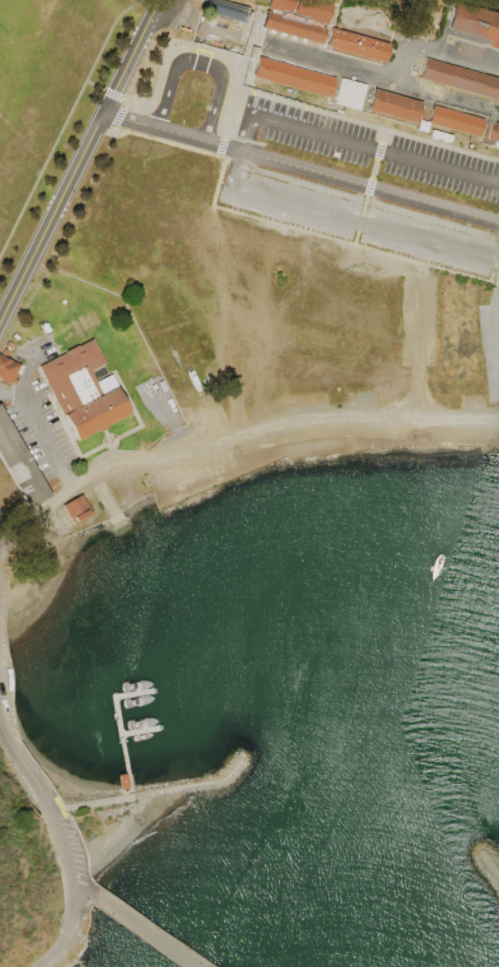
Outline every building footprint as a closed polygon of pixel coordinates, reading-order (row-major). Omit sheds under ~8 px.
[(249,9),(215,0),(211,0),(207,14),(244,24),(249,9)] [(323,48),(336,6),(316,0),(269,0),(267,9),(260,29),(323,48)] [(458,2),(450,30),(496,43),(495,48),(498,49),(498,13),(458,2)] [(387,66),(393,44),(333,28),(327,50),(387,66)] [(252,78),(331,100),(337,80),(258,58),(252,78)] [(424,59),(418,79),(498,102),(498,80),(424,59)] [(333,104),(359,108),(364,82),(338,78),(333,104)] [(368,112),(374,90),(424,105),(418,127),(368,112)] [(428,124),(432,107),(484,122),(479,139),(428,124)] [(495,125),(498,126),(498,143),(491,141),(495,125)] [(45,321),(49,329),(44,331),(44,332),(39,324),(45,321)] [(38,366),(57,356),(65,352),(65,350),(78,343),(79,345),(94,338),(106,363),(92,370),(98,381),(112,374),(131,411),(107,423),(109,426),(105,428),(102,429),(100,426),(74,439),(42,375),(38,366)] [(8,383),(0,379),(0,353),(9,358),(18,362),(13,374),(10,379),(8,383)] [(18,362),(23,364),(20,371),(15,369),(18,362)] [(27,504),(0,456),(0,412),(2,415),(45,490),(47,493),(27,504)] [(90,510),(72,521),(61,503),(79,492),(90,510)] [(125,772),(127,788),(119,789),(118,784),(116,774),(125,772)]
